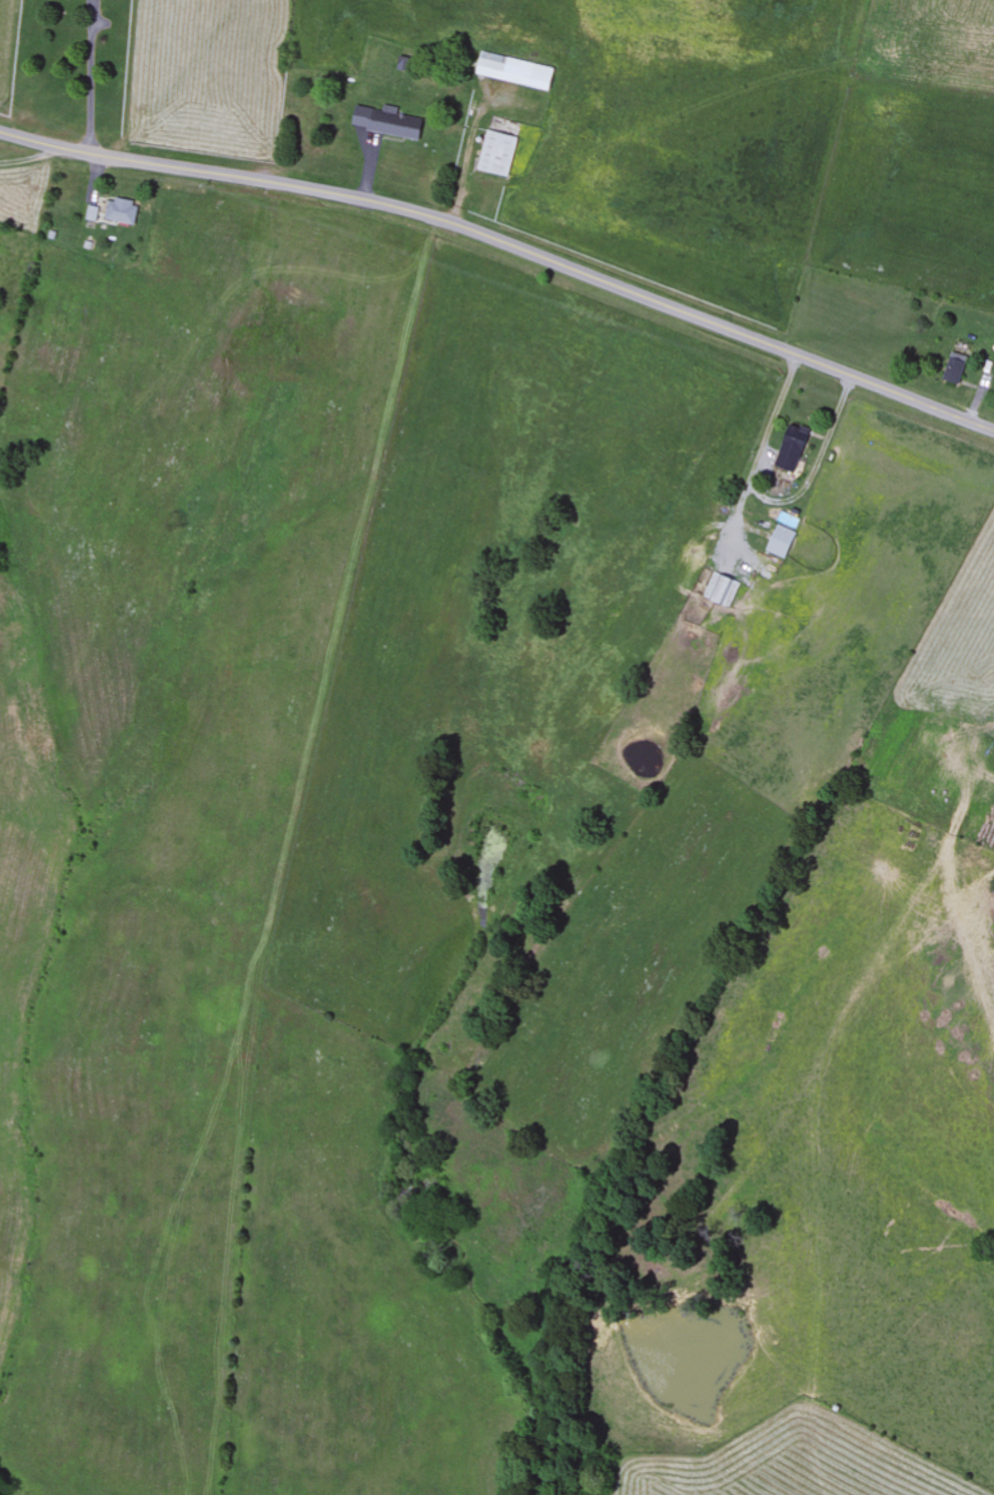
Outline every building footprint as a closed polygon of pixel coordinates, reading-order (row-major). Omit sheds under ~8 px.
[(557,68),(482,52),(477,75),(552,91),(557,68)] [(425,118),(357,107),(353,128),(421,140),(425,118)] [(510,177),(519,136),(487,129),(478,170),(510,177)] [(138,200),(108,200),(108,222),(138,222),(138,200)] [(943,381),(962,386),(969,357),(951,352),(943,381)] [(799,473),(811,430),(788,424),(776,467),(799,473)] [(765,550),(785,560),(798,534),(779,524),(765,550)] [(703,598),(730,608),(741,582),(714,571),(703,598)]
